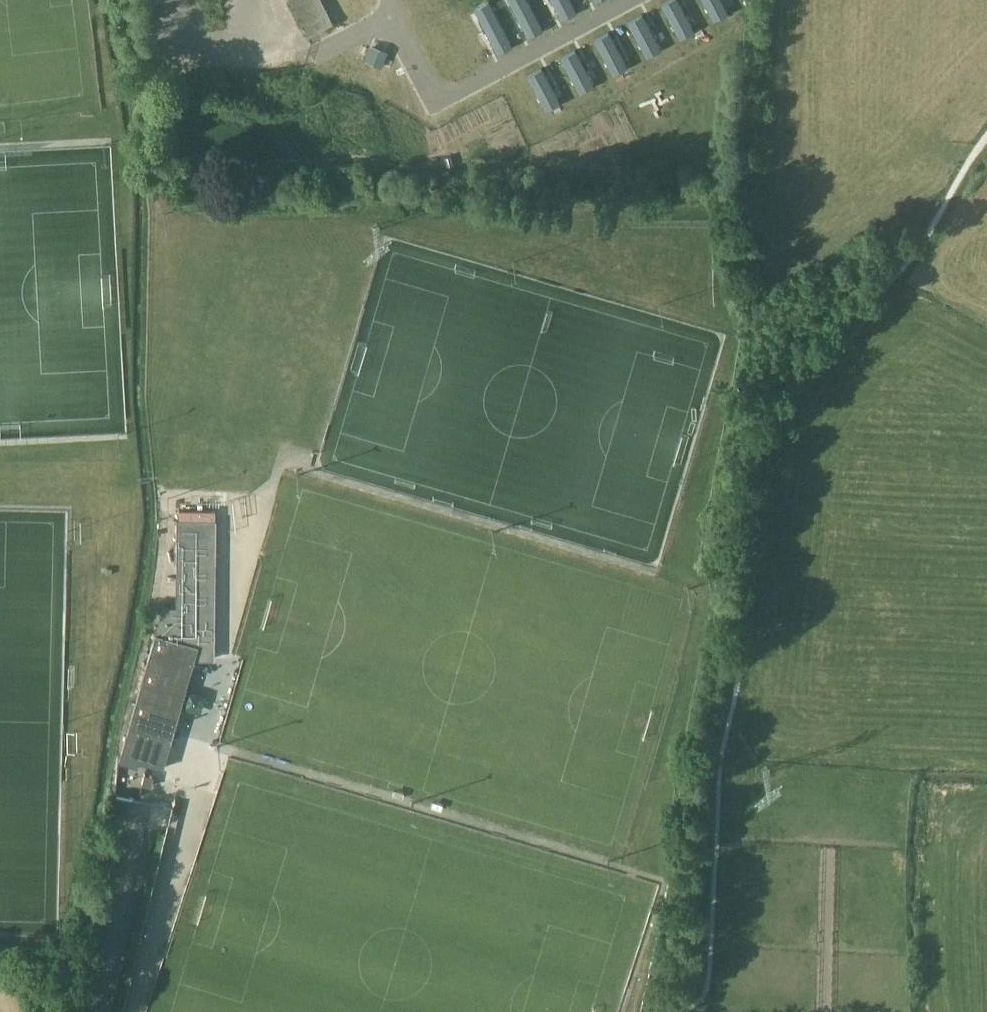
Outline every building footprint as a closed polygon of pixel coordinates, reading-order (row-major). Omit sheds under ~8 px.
[(331,23),(318,0),(289,0),(307,36),(331,23)] [(528,36),(542,29),(527,0),(509,0),(528,36)] [(562,18),(576,11),(570,0),(552,0),(562,18)] [(661,4),(680,39),(694,32),(677,0),(668,0),(661,4)] [(713,21),(728,14),(720,0),(702,0),(713,21)] [(488,1),(474,8),(497,52),(511,45),(488,1)] [(642,14),(627,21),(646,57),(660,49),(642,14)] [(608,32),(594,39),(613,75),(627,67),(608,32)] [(575,50),(560,57),(579,92),(593,85),(575,50)] [(541,68),(527,75),(546,110),(560,103),(541,68)] [(213,659),(216,520),(177,520),(176,608),(164,608),(156,633),(155,633),(119,760),(139,766),(140,761),(163,768),(194,658),(213,659)]
